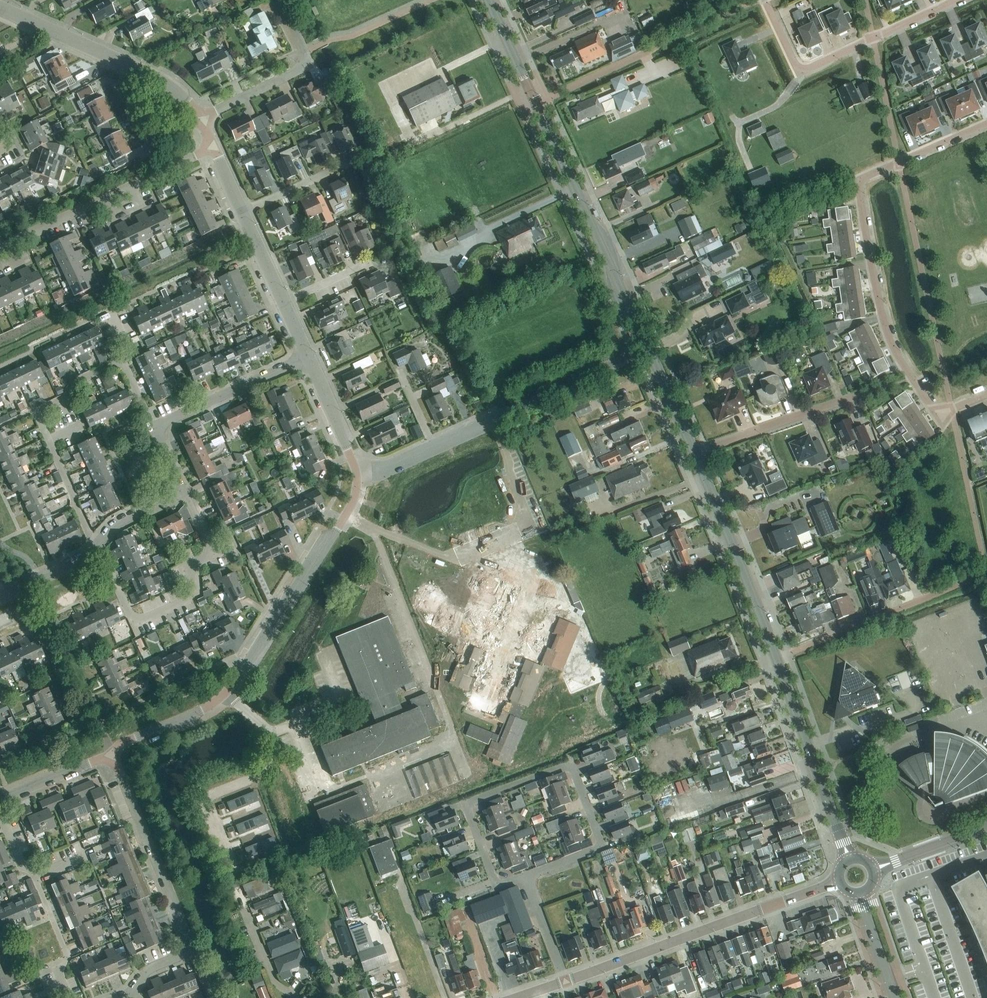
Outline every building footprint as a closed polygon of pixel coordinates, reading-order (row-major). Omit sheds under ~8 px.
[(65,9),(81,0),(60,0),(65,9)] [(116,1),(116,0),(99,0),(101,4),(89,10),(96,24),(115,13),(110,4),(116,1)] [(224,0),(204,0),(197,3),(202,12),(224,0)] [(554,5),(557,4),(555,0),(541,0),(537,0),(525,5),(530,16),(554,5)] [(574,8),(570,0),(564,3),(560,5),(546,11),(531,18),(532,21),(531,22),(533,27),(535,27),(536,28),(543,25),(544,27),(552,23),(549,17),(555,14),(556,17),(574,8)] [(899,0),(878,0),(880,3),(885,0),(890,11),(902,6),(899,0)] [(141,2),(135,5),(138,12),(145,9),(141,2)] [(147,22),(153,18),(147,8),(134,15),(138,21),(125,28),(133,41),(152,31),(147,22)] [(847,24),(852,22),(848,14),(844,16),(841,11),(834,14),(831,9),(820,15),(825,27),(831,24),(836,36),(850,30),(847,24)] [(586,22),(596,18),(592,10),(582,15),(586,22)] [(793,14),(797,21),(803,18),(800,11),(793,14)] [(268,52),(276,48),(270,36),(274,34),(263,12),(249,19),(254,29),(252,30),(258,42),(247,47),(252,57),(267,50),(268,52)] [(822,28),(814,12),(808,15),(812,24),(800,30),(802,35),(797,37),(801,45),(806,43),(808,49),(822,43),(816,31),(822,28)] [(653,19),(642,24),(645,30),(655,25),(653,19)] [(980,24),(973,27),(973,26),(967,28),(968,30),(967,30),(973,44),(967,47),(973,59),(984,54),(981,47),(986,45),(986,40),(980,24)] [(214,25),(203,29),(206,37),(217,32),(214,25)] [(585,64),(607,54),(598,32),(575,42),(577,46),(570,49),(550,58),(554,68),(558,66),(559,69),(576,61),(575,59),(581,56),(585,64)] [(629,35),(609,44),(615,58),(635,49),(629,35)] [(961,49),(955,36),(953,36),(953,35),(947,37),(948,39),(942,42),(951,61),(964,55),(967,62),(973,59),(967,47),(961,49)] [(756,65),(750,50),(741,54),(735,42),(724,47),(732,64),(731,64),(735,74),(736,73),(736,74),(746,70),(746,71),(756,67),(755,66),(756,65)] [(940,66),(931,47),(925,49),(925,48),(919,51),(920,52),(918,53),(925,66),(919,69),(925,82),(936,77),(933,70),(940,66)] [(214,73),(229,65),(222,50),(206,58),(207,59),(193,66),(196,72),(197,71),(202,81),(215,74),(214,73)] [(47,69),(50,74),(66,66),(61,55),(54,58),(51,52),(38,59),(44,71),(47,69)] [(925,82),(919,69),(913,72),(906,58),(905,59),(904,57),(899,60),(900,61),(893,64),(902,84),(910,80),(913,87),(925,82)] [(26,62),(18,66),(21,71),(29,67),(26,62)] [(66,80),(72,77),(66,66),(50,74),(53,80),(50,82),(56,93),(69,86),(66,80)] [(605,112),(601,103),(614,98),(620,111),(621,112),(634,106),(635,105),(633,101),(637,99),(638,100),(639,100),(648,96),(649,95),(645,86),(644,85),(634,89),(634,90),(634,91),(630,93),(629,92),(628,92),(627,92),(625,88),(626,87),(627,86),(623,77),(622,76),(612,80),(612,81),(616,92),(599,99),(598,96),(577,105),(578,107),(572,109),(578,122),(588,117),(589,119),(605,112)] [(984,95),(986,94),(986,78),(978,81),(984,95)] [(321,98),(331,92),(324,79),(314,84),(313,82),(299,90),(308,108),(322,100),(321,98)] [(470,103),(480,98),(475,87),(476,84),(474,81),(471,80),(471,79),(463,83),(463,82),(447,90),(442,79),(402,98),(416,127),(456,108),(456,107),(462,104),(464,108),(471,105),(470,103)] [(8,84),(0,88),(0,97),(2,101),(15,94),(9,83),(8,84)] [(864,100),(874,95),(868,83),(858,87),(859,88),(859,87),(860,89),(855,91),(852,84),(853,84),(853,83),(838,90),(839,90),(842,97),(841,97),(846,109),(847,108),(848,109),(862,102),(861,102),(860,100),(864,98),(865,99),(864,99),(864,100)] [(981,97),(975,83),(964,87),(967,93),(959,96),(968,118),(976,114),(975,112),(980,110),(975,99),(981,97)] [(97,100),(94,94),(90,87),(77,94),(80,100),(77,102),(82,112),(84,113),(90,110),(93,116),(109,108),(103,97),(97,100)] [(925,95),(927,100),(934,98),(931,92),(925,95)] [(20,105),(15,94),(2,101),(11,119),(15,117),(12,110),(20,105)] [(968,118),(959,96),(951,100),(949,94),(939,99),(945,112),(950,110),(955,121),(960,119),(961,121),(968,118)] [(45,96),(37,100),(42,110),(50,106),(45,96)] [(275,120),(282,117),(284,121),(286,122),(287,122),(289,122),(296,118),(302,115),(296,102),(290,105),(286,96),(267,105),(275,120)] [(342,97),(333,102),(337,110),(346,106),(345,104),(342,97)] [(935,116),(941,114),(935,100),(925,105),(927,110),(919,113),(929,135),(936,132),(935,129),(940,127),(935,116)] [(2,101),(0,102),(0,116),(4,114),(7,121),(11,119),(2,101)] [(114,118),(109,108),(93,116),(96,121),(92,123),(98,134),(111,128),(108,122),(114,118)] [(929,135),(919,113),(912,117),(909,111),(899,116),(905,130),(911,127),(915,138),(920,136),(921,138),(929,135)] [(716,122),(712,113),(704,116),(708,125),(716,122)] [(264,114),(259,116),(265,128),(270,126),(264,114)] [(256,133),(265,128),(259,116),(250,121),(247,115),(228,125),(235,140),(255,130),(256,133)] [(305,118),(299,121),(303,127),(308,124),(305,118)] [(25,140),(50,127),(48,123),(39,127),(36,121),(19,129),(25,140)] [(766,132),(762,122),(747,129),(752,139),(766,132)] [(60,123),(52,127),(55,132),(62,128),(60,123)] [(52,132),(50,127),(25,140),(30,151),(37,148),(45,144),(47,143),(44,136),(52,132)] [(342,153),(356,147),(347,128),(341,131),(339,127),(326,133),(331,144),(336,141),(342,153)] [(114,134),(111,128),(98,134),(104,146),(107,144),(110,150),(126,141),(121,130),(114,134)] [(786,145),(779,129),(767,134),(774,151),(786,145)] [(325,145),(330,143),(325,132),(320,135),(322,139),(309,145),(307,141),(299,144),(305,159),(313,155),(317,165),(331,158),(325,145)] [(125,156),(132,152),(126,141),(110,150),(113,155),(109,157),(115,169),(129,162),(125,156)] [(60,143),(47,143),(45,144),(37,148),(39,154),(42,155),(40,162),(57,168),(62,169),(66,158),(61,156),(56,155),(60,143)] [(290,161),(301,156),(296,146),(280,153),(282,160),(277,162),(285,179),(296,174),(290,161)] [(631,147),(624,151),(612,156),(614,160),(608,162),(609,164),(601,168),(603,172),(603,174),(604,177),(606,178),(607,179),(621,173),(618,165),(636,157),(631,147)] [(795,159),(790,148),(776,155),(781,165),(795,159)] [(260,149),(248,155),(252,164),(264,158),(260,149)] [(269,169),(264,158),(252,164),(256,172),(251,175),(258,192),(270,186),(264,172),(269,169)] [(35,169),(29,172),(34,181),(39,178),(40,175),(59,181),(62,169),(57,168),(40,162),(37,170),(35,169)] [(34,181),(29,172),(26,166),(15,172),(33,205),(37,203),(33,195),(28,186),(34,182),(34,181)] [(771,182),(765,167),(748,174),(754,189),(771,182)] [(646,177),(642,169),(625,177),(629,185),(646,177)] [(99,172),(93,175),(96,180),(105,176),(102,170),(99,172)] [(33,205),(15,172),(4,177),(13,194),(19,190),(28,208),(33,205)] [(182,195),(206,183),(203,179),(196,182),(193,176),(177,184),(182,195)] [(13,194),(4,177),(0,179),(0,195),(10,214),(14,212),(11,206),(6,197),(13,194)] [(657,180),(655,177),(648,180),(651,185),(657,182),(657,180)] [(344,200),(351,197),(343,180),(330,186),(336,198),(329,202),(334,214),(348,208),(344,200)] [(640,197),(653,191),(648,180),(636,186),(640,197)] [(208,188),(206,183),(182,195),(187,205),(203,197),(200,192),(208,188)] [(635,196),(631,198),(628,190),(613,197),(620,212),(635,204),(634,202),(637,201),(635,196)] [(314,193),(299,200),(308,219),(322,213),(325,220),(329,219),(330,222),(333,221),(321,195),(316,198),(314,193)] [(0,195),(0,206),(2,210),(5,216),(10,214),(0,195)] [(192,215),(216,204),(213,199),(206,203),(203,197),(187,205),(192,215)] [(682,200),(671,205),(675,213),(686,208),(682,200)] [(159,214),(154,217),(162,233),(172,228),(161,204),(156,206),(159,214)] [(218,209),(216,204),(192,215),(197,226),(213,218),(210,212),(218,209)] [(290,233),(301,228),(295,214),(289,216),(284,207),(271,213),(279,230),(287,226),(290,233)] [(850,220),(848,207),(828,210),(829,219),(823,220),(823,224),(850,220)] [(145,212),(140,214),(151,238),(156,235),(159,243),(165,240),(162,233),(154,217),(148,219),(145,212)] [(151,238),(140,214),(135,216),(139,224),(133,226),(141,242),(151,238)] [(654,238),(648,226),(655,223),(651,215),(638,221),(641,229),(629,234),(635,246),(654,238)] [(694,216),(690,218),(697,234),(701,232),(694,216)] [(202,236),(225,225),(223,220),(215,223),(213,218),(197,226),(202,236)] [(530,245),(546,237),(537,218),(527,223),(526,219),(497,233),(505,251),(506,250),(510,258),(532,248),(530,245)] [(697,234),(690,218),(679,222),(686,239),(697,234)] [(852,233),(850,220),(823,224),(824,229),(830,228),(831,236),(852,233)] [(141,242),(133,226),(128,229),(124,221),(119,224),(131,247),(141,242)] [(360,253),(375,247),(366,229),(358,233),(353,222),(341,228),(346,239),(352,236),(360,253)] [(473,222),(455,230),(444,236),(449,248),(461,243),(460,241),(478,233),(473,222)] [(743,231),(742,231),(746,229),(744,223),(740,225),(739,224),(736,226),(739,233),(743,231)] [(131,247),(119,224),(115,226),(118,233),(113,236),(112,236),(118,248),(120,252),(131,247)] [(336,225),(326,229),(330,237),(340,233),(336,225)] [(112,236),(113,236),(111,231),(105,234),(101,227),(97,229),(108,253),(118,248),(112,236)] [(108,253),(97,229),(92,231),(96,238),(90,241),(97,258),(108,253)] [(711,232),(691,241),(696,252),(716,242),(711,232)] [(50,244),(55,255),(71,247),(68,242),(76,238),(74,233),(50,244)] [(854,245),(852,233),(831,236),(833,244),(826,245),(827,249),(854,245)] [(320,242),(316,234),(307,238),(310,246),(320,242)] [(339,250),(344,248),(339,237),(329,242),(332,247),(322,251),(330,267),(344,261),(339,250)] [(434,244),(439,252),(447,247),(442,239),(434,244)] [(295,242),(288,246),(290,251),(298,247),(295,242)] [(299,281),(314,275),(306,259),(312,256),(306,243),(299,246),(303,256),(290,262),(299,281)] [(677,259),(685,255),(680,245),(675,247),(676,250),(673,251),(665,255),(643,264),(648,275),(669,265),(669,263),(677,259)] [(856,258),(854,245),(827,249),(828,253),(834,253),(835,261),(856,258)] [(60,265),(84,254),(81,249),(74,253),(71,247),(55,255),(60,265)] [(168,247),(159,251),(162,258),(172,254),(168,247)] [(724,253),(711,259),(717,272),(731,266),(724,253)] [(86,259),(84,254),(60,265),(65,275),(81,268),(78,262),(86,259)] [(760,268),(765,278),(774,273),(769,263),(760,268)] [(675,285),(674,285),(683,302),(705,291),(706,291),(700,279),(707,276),(701,264),(689,270),(692,277),(675,285)] [(461,290),(450,266),(430,275),(441,300),(461,290)] [(28,267),(23,269),(35,293),(45,288),(37,272),(32,274),(28,267)] [(859,280),(857,267),(837,270),(838,279),(832,280),(832,284),(859,280)] [(69,286),(93,275),(91,270),(83,273),(81,268),(65,275),(69,286)] [(35,293),(23,269),(19,271),(22,279),(17,281),(24,298),(35,293)] [(216,293),(243,280),(238,269),(219,278),(222,285),(219,286),(219,285),(213,288),(216,293)] [(390,298),(400,293),(394,280),(385,284),(380,274),(369,279),(368,277),(360,280),(369,300),(387,291),(390,298)] [(88,283),(95,279),(93,275),(69,286),(74,296),(91,289),(88,283)] [(111,275),(104,278),(107,284),(114,281),(111,275)] [(24,298),(17,281),(11,284),(7,277),(3,279),(14,303),(24,298)] [(3,279),(0,280),(0,285),(1,289),(0,289),(0,300),(4,307),(14,303),(3,279)] [(248,291),(243,280),(216,293),(218,298),(224,295),(223,294),(225,293),(229,300),(248,291)] [(759,280),(747,286),(753,298),(756,306),(768,300),(765,293),(759,280)] [(861,292),(859,280),(832,284),(833,288),(839,287),(841,296),(861,292)] [(189,285),(185,287),(196,310),(198,315),(209,309),(207,305),(199,289),(193,292),(189,285)] [(196,310),(185,287),(180,289),(184,296),(177,299),(185,315),(196,310)] [(226,315),(253,302),(248,291),(229,300),(232,307),(230,308),(229,307),(223,310),(226,315)] [(863,305),(861,292),(841,296),(842,304),(835,305),(836,309),(863,305)] [(749,306),(743,294),(727,302),(733,314),(749,306)] [(185,315),(177,299),(171,302),(168,295),(163,297),(174,320),(185,315)] [(174,320),(163,297),(159,299),(162,306),(155,309),(163,325),(174,320)] [(335,311),(344,307),(339,297),(327,302),(329,308),(314,315),(320,329),(339,320),(335,311)] [(360,299),(353,303),(357,312),(365,309),(360,299)] [(258,313),(253,302),(226,315),(228,320),(234,317),(233,316),(236,315),(239,322),(258,313)] [(163,325),(155,309),(149,312),(146,305),(141,307),(152,330),(163,325)] [(865,318),(863,305),(836,309),(837,313),(843,312),(844,321),(865,318)] [(152,330),(141,307),(137,309),(140,316),(134,319),(141,335),(152,330)] [(735,332),(727,316),(715,322),(709,325),(697,331),(705,347),(716,342),(717,344),(725,340),(724,338),(735,332)] [(216,319),(209,322),(212,328),(219,325),(216,319)] [(837,329),(835,322),(824,326),(826,332),(837,329)] [(224,326),(223,326),(226,332),(227,331),(229,330),(232,329),(230,323),(224,326)] [(848,347),(873,336),(868,324),(849,333),(852,341),(847,344),(848,347)] [(97,327),(86,333),(93,349),(97,357),(101,354),(98,347),(104,344),(97,327)] [(251,332),(254,339),(262,356),(273,351),(270,346),(267,339),(267,338),(265,334),(259,337),(255,329),(251,332)] [(353,346),(350,339),(346,330),(334,335),(336,341),(327,345),(330,351),(332,350),(337,361),(350,355),(354,353),(351,346),(353,346)] [(93,349),(86,333),(75,338),(86,362),(91,360),(87,352),(93,349)] [(830,351),(837,348),(830,334),(824,337),(830,351)] [(254,339),(248,342),(244,335),(239,337),(251,361),(262,356),(254,339)] [(177,336),(170,339),(173,345),(180,341),(177,336)] [(273,336),(267,338),(267,339),(270,346),(276,343),(273,336)] [(879,347),(873,336),(848,347),(850,351),(856,349),(860,356),(879,347)] [(251,361),(239,337),(235,339),(239,346),(232,349),(240,366),(251,361)] [(86,362),(75,338),(64,343),(72,359),(78,356),(82,364),(86,362)] [(170,339),(164,342),(167,349),(173,346),(173,345),(170,339)] [(799,348),(808,344),(806,339),(796,343),(799,348)] [(72,359),(64,343),(53,348),(65,372),(69,370),(65,362),(72,359)] [(240,366),(232,349),(226,352),(222,345),(218,347),(229,371),(240,366)] [(229,371),(218,347),(213,349),(217,356),(211,359),(210,359),(216,371),(218,376),(229,371)] [(859,370),(884,359),(879,347),(860,356),(863,364),(858,366),(859,370)] [(65,372),(53,348),(42,353),(50,369),(56,366),(60,374),(65,372)] [(393,355),(399,367),(408,362),(413,373),(431,365),(425,354),(421,356),(418,350),(409,354),(407,348),(393,355)] [(210,359),(211,359),(208,355),(202,358),(198,350),(194,352),(205,376),(216,371),(210,359)] [(141,370),(165,358),(163,354),(155,358),(152,351),(136,359),(141,370)] [(205,376),(194,352),(189,354),(193,362),(186,365),(194,381),(205,376)] [(825,373),(832,370),(824,352),(812,358),(817,370),(804,375),(808,386),(807,387),(811,396),(820,392),(819,391),(830,386),(825,373)] [(176,353),(170,356),(173,362),(179,359),(176,353)] [(361,370),(373,364),(370,356),(352,364),(355,370),(342,376),(348,390),(367,381),(361,370)] [(748,357),(732,364),(735,371),(751,365),(748,357)] [(167,363),(165,358),(141,370),(146,381),(162,373),(159,366),(167,363)] [(50,369),(45,359),(41,361),(46,371),(50,369)] [(890,370),(884,359),(859,370),(861,374),(867,371),(871,379),(890,370)] [(36,361),(25,366),(36,390),(40,388),(37,380),(43,377),(36,361)] [(46,371),(41,361),(37,363),(42,373),(46,371)] [(36,390),(25,366),(14,371),(22,387),(28,384),(32,392),(36,390)] [(736,376),(732,366),(719,372),(722,381),(736,376)] [(22,387),(14,371),(3,376),(14,400),(19,398),(15,390),(22,387)] [(151,391),(175,380),(173,376),(165,379),(162,373),(146,381),(151,391)] [(789,397),(783,381),(782,379),(781,377),(779,376),(777,375),(775,375),(774,375),(772,376),(760,380),(763,389),(756,392),(760,402),(761,404),(763,405),(764,406),(766,407),(768,407),(770,407),(772,406),(779,404),(777,401),(789,397)] [(3,376),(0,377),(0,397),(6,394),(10,402),(14,400),(3,376)] [(433,393),(446,387),(442,378),(429,384),(433,393)] [(169,388),(177,384),(175,380),(151,391),(156,402),(173,395),(169,388)] [(385,394),(400,387),(397,380),(382,387),(385,394)] [(116,386),(111,388),(122,412),(133,407),(126,391),(119,394),(116,386)] [(60,387),(55,389),(58,396),(63,393),(60,387)] [(122,412),(111,388),(107,390),(110,398),(104,401),(111,417),(122,412)] [(277,404),(280,411),(295,404),(289,392),(282,395),(279,388),(267,393),(273,406),(277,404)] [(730,392),(710,400),(719,421),(739,412),(737,408),(747,404),(741,389),(731,394),(730,392)] [(890,418),(913,403),(906,392),(888,404),(893,411),(888,415),(890,418)] [(436,422),(451,415),(441,394),(426,401),(436,422)] [(630,405),(631,403),(629,400),(628,399),(626,394),(619,397),(618,395),(612,398),(604,402),(605,406),(616,402),(619,411),(631,406),(630,405)] [(362,420),(386,409),(379,395),(355,406),(362,420)] [(111,417),(104,401),(98,404),(94,396),(89,398),(100,422),(111,417)] [(40,398),(29,403),(32,409),(35,407),(43,404),(40,398)] [(100,422),(89,398),(85,400),(89,408),(82,411),(89,427),(100,422)] [(593,411),(589,401),(573,408),(577,418),(593,411)] [(23,402),(18,405),(21,412),(26,409),(23,402)] [(903,425),(920,413),(913,403),(890,418),(893,422),(898,418),(903,425)] [(245,404),(234,409),(241,425),(252,420),(255,426),(260,423),(254,410),(249,413),(245,404)] [(294,420),(300,416),(295,404),(280,411),(283,418),(279,420),(285,433),(297,427),(294,420)] [(406,408),(399,411),(402,418),(409,414),(406,408)] [(241,425),(234,409),(223,415),(227,423),(221,426),(227,439),(233,436),(230,430),(241,425)] [(392,428),(400,424),(395,413),(384,418),(386,424),(369,431),(376,446),(396,437),(392,428)] [(904,439),(927,424),(920,413),(903,425),(907,432),(902,436),(903,437),(904,439)] [(0,418),(0,424),(10,419),(8,414),(0,418)] [(981,416),(968,422),(973,434),(973,435),(976,442),(980,441),(983,447),(985,447),(986,446),(986,431),(981,416)] [(608,418),(598,423),(599,426),(609,422),(608,418)] [(853,425),(850,419),(836,425),(842,438),(840,439),(844,446),(854,441),(859,451),(873,445),(864,426),(858,428),(857,426),(853,425)] [(180,436),(185,447),(200,440),(195,429),(201,426),(199,421),(194,423),(187,426),(186,427),(188,432),(180,436)] [(641,432),(643,431),(638,421),(624,427),(624,428),(611,433),(615,442),(628,436),(630,440),(642,434),(641,432)] [(917,446),(934,435),(927,424),(904,439),(907,443),(912,439),(917,446)] [(885,431),(882,426),(877,429),(880,434),(885,431)] [(597,457),(608,453),(596,427),(585,432),(597,457)] [(18,437),(16,433),(8,437),(5,430),(0,432),(0,445),(18,437)] [(301,447),(304,454),(319,447),(313,435),(307,438),(303,430),(291,436),(297,449),(301,447)] [(572,434),(560,440),(567,458),(580,453),(572,434)] [(903,437),(902,436),(901,434),(895,437),(899,443),(904,439),(903,437)] [(605,469),(622,461),(621,458),(634,453),(649,446),(645,436),(616,448),(617,451),(600,458),(605,469)] [(828,460),(821,444),(814,447),(809,436),(791,444),(799,462),(813,456),(817,465),(828,460)] [(18,437),(0,445),(0,459),(15,452),(12,445),(20,441),(18,437)] [(75,460),(99,449),(94,438),(78,445),(81,452),(73,456),(75,460)] [(190,458),(215,446),(213,442),(203,447),(200,440),(185,447),(190,458)] [(881,443),(886,450),(890,447),(886,440),(881,443)] [(213,453),(213,452),(217,450),(215,446),(190,458),(195,469),(210,462),(207,455),(213,453)] [(318,462),(325,459),(319,447),(304,454),(307,461),(303,463),(309,476),(321,470),(318,462)] [(104,460),(99,449),(75,460),(77,465),(85,461),(88,467),(104,460)] [(896,461),(901,457),(896,450),(891,454),(896,461)] [(29,459),(27,454),(18,458),(15,452),(0,459),(0,463),(4,470),(29,459)] [(761,469),(762,468),(756,454),(737,463),(743,477),(748,474),(750,478),(749,478),(754,488),(767,483),(761,469)] [(31,463),(29,459),(4,470),(9,481),(25,474),(22,467),(31,463)] [(840,459),(836,461),(841,473),(845,471),(840,459)] [(85,482),(109,471),(104,460),(88,467),(91,474),(83,477),(85,482)] [(213,460),(210,462),(195,469),(200,480),(209,476),(211,482),(216,479),(224,476),(229,473),(224,463),(216,466),(213,460)] [(646,474),(650,472),(647,464),(635,469),(634,465),(606,477),(615,500),(650,485),(646,474)] [(978,481),(986,478),(982,469),(974,473),(978,481)] [(589,476),(586,470),(577,473),(579,480),(589,476)] [(114,482),(109,471),(85,482),(87,486),(95,483),(98,489),(93,491),(94,491),(114,482)] [(233,471),(229,473),(224,476),(216,479),(218,485),(210,489),(215,500),(230,493),(227,486),(233,484),(233,483),(236,478),(233,471)] [(14,492),(35,482),(39,480),(37,476),(28,480),(25,474),(9,481),(14,492)] [(283,485),(290,482),(287,476),(281,479),(283,485)] [(583,498),(599,491),(593,476),(569,486),(576,503),(584,500),(583,498)] [(787,487),(783,477),(765,485),(769,495),(787,487)] [(23,501),(48,489),(46,485),(38,489),(35,482),(14,492),(18,490),(23,501)] [(114,482),(94,491),(96,498),(89,501),(91,506),(115,495),(110,484),(114,482)] [(50,493),(48,489),(23,501),(29,512),(54,500),(45,504),(42,497),(50,493)] [(315,505),(323,502),(318,490),(304,496),(306,500),(299,503),(306,518),(318,512),(315,505)] [(235,504),(241,501),(239,496),(233,499),(230,493),(215,500),(220,511),(235,504)] [(120,506),(115,495),(91,506),(93,510),(100,507),(104,513),(120,506)] [(55,504),(54,500),(29,512),(34,523),(40,520),(46,517),(50,515),(47,508),(55,504)] [(249,517),(246,512),(248,511),(246,507),(245,507),(243,505),(238,511),(235,504),(241,501),(235,504),(220,511),(225,522),(233,518),(236,523),(249,517)] [(840,530),(828,501),(810,508),(822,537),(840,530)] [(306,518),(299,503),(293,506),(291,502),(278,508),(283,520),(291,517),(294,523),(306,518)] [(645,510),(645,511),(649,519),(650,518),(655,528),(650,530),(653,536),(667,531),(681,524),(681,523),(681,522),(680,518),(679,518),(676,513),(667,517),(661,503),(645,510)] [(178,513),(167,518),(174,533),(177,532),(186,535),(188,534),(193,532),(187,519),(182,522),(178,513)] [(64,515),(59,517),(72,544),(83,539),(74,520),(67,524),(66,521),(67,521),(64,515)] [(72,544),(59,517),(54,520),(57,525),(58,525),(59,527),(53,531),(49,522),(48,523),(61,550),(72,544)] [(772,524),(775,532),(768,535),(773,546),(772,548),(775,554),(776,554),(801,544),(797,536),(810,531),(805,517),(792,522),(789,517),(772,524)] [(174,533),(167,518),(156,523),(160,532),(154,535),(160,547),(166,545),(163,538),(174,533)] [(248,522),(242,526),(244,531),(251,528),(248,522)] [(61,550),(48,523),(44,525),(46,530),(47,530),(48,532),(41,536),(50,555),(61,550)] [(651,553),(687,538),(686,537),(687,535),(685,531),(684,530),(683,529),(669,534),(672,540),(650,550),(651,553)] [(281,546),(289,542),(283,530),(270,536),(272,540),(265,543),(272,558),(284,553),(281,546)] [(111,551),(113,556),(137,546),(132,534),(115,541),(118,548),(111,551)] [(688,540),(687,538),(651,553),(653,557),(672,549),(680,568),(692,563),(687,550),(691,548),(691,546),(691,545),(689,541),(688,540)] [(272,558),(265,543),(258,546),(257,543),(244,549),(249,560),(257,557),(260,564),(272,558)] [(885,544),(880,546),(890,572),(899,595),(911,590),(904,574),(902,575),(896,560),(894,561),(891,554),(890,554),(885,544)] [(141,557),(137,546),(113,556),(115,560),(122,557),(125,564),(141,557)] [(868,548),(865,549),(869,561),(873,560),(871,556),(873,556),(870,550),(869,551),(868,548)] [(825,551),(817,554),(821,564),(829,561),(825,551)] [(146,568),(141,557),(125,564),(128,570),(121,573),(123,578),(146,568)] [(649,572),(642,557),(638,559),(644,574),(649,572)] [(873,560),(869,561),(872,568),(874,572),(876,578),(879,585),(881,584),(888,599),(899,595),(890,572),(886,574),(882,575),(881,573),(875,559),(873,560)] [(163,561),(157,564),(160,570),(165,567),(163,561)] [(797,575),(813,569),(810,562),(794,568),(793,566),(777,573),(777,574),(777,575),(779,579),(781,582),(797,575)] [(830,565),(819,569),(821,573),(827,589),(838,620),(849,615),(855,613),(849,596),(842,598),(837,601),(832,588),(838,581),(832,564),(830,565)] [(151,579),(146,568),(123,578),(125,582),(132,579),(134,586),(151,579)] [(222,585),(225,591),(240,584),(234,572),(227,575),(224,568),(212,573),(218,586),(222,585)] [(800,583),(809,579),(812,584),(821,580),(816,568),(813,569),(797,575),(781,582),(782,585),(781,586),(783,590),(784,590),(785,591),(801,584),(800,583)] [(867,576),(858,580),(860,584),(864,597),(866,596),(870,607),(879,603),(877,600),(880,599),(872,580),(876,578),(874,572),(872,568),(865,571),(867,576)] [(570,576),(564,579),(568,591),(569,591),(575,589),(575,588),(570,576)] [(137,592),(130,595),(134,604),(148,598),(146,594),(156,590),(154,586),(159,584),(156,577),(151,579),(134,586),(137,592)] [(174,582),(168,585),(171,591),(174,589),(177,588),(174,582)] [(239,600),(246,597),(240,584),(225,591),(228,598),(224,600),(230,613),(242,608),(239,600)] [(575,589),(569,591),(574,604),(580,601),(575,589)] [(791,609),(818,598),(816,593),(804,598),(801,590),(794,593),(795,595),(787,598),(791,609)] [(102,601),(98,603),(109,627),(120,621),(112,605),(106,608),(102,601)] [(585,612),(580,601),(574,604),(576,608),(584,613),(585,612)] [(109,627),(98,603),(94,606),(97,612),(90,615),(98,632),(109,627)] [(807,619),(827,611),(824,604),(816,607),(817,608),(811,610),(809,603),(792,611),(797,623),(807,619)] [(835,619),(832,609),(827,611),(807,619),(797,623),(802,635),(822,626),(821,625),(835,619)] [(98,632),(90,615),(84,618),(81,612),(76,614),(87,637),(98,632)] [(87,637),(76,614),(72,616),(75,623),(69,626),(76,642),(87,637)] [(332,776),(360,764),(365,763),(397,750),(399,754),(409,750),(418,747),(416,742),(430,737),(428,731),(439,726),(426,693),(410,700),(411,705),(401,709),(394,690),(397,689),(404,686),(406,691),(416,687),(414,682),(388,616),(335,637),(356,689),(362,703),(367,701),(376,724),(320,747),(332,776)] [(226,633),(234,630),(228,618),(215,624),(217,628),(210,631),(217,646),(229,640),(226,633)] [(182,619),(178,621),(185,635),(189,633),(182,619)] [(155,631),(146,635),(149,640),(155,642),(160,640),(155,631)] [(217,646),(210,631),(203,635),(202,631),(189,637),(194,649),(202,645),(205,652),(217,646)] [(27,637),(23,639),(34,662),(45,657),(37,641),(30,644),(27,637)] [(725,662),(738,657),(730,638),(720,642),(719,639),(691,650),(685,637),(668,643),(673,656),(686,650),(689,659),(688,659),(695,677),(719,668),(722,674),(729,671),(725,662)] [(34,662),(23,639),(18,641),(22,648),(15,651),(23,667),(34,662)] [(185,658),(192,654),(187,643),(174,649),(175,653),(169,656),(176,671),(188,665),(185,658)] [(23,667),(15,651),(9,654),(6,647),(1,649),(12,673),(23,667)] [(1,649),(0,650),(0,676),(1,678),(12,673),(1,649)] [(103,675),(128,663),(126,659),(117,663),(114,656),(98,664),(103,675)] [(176,671),(169,656),(162,659),(160,656),(147,662),(153,674),(161,670),(164,677),(176,671)] [(130,667),(128,663),(103,675),(108,686),(124,678),(121,671),(130,667)] [(573,691),(607,678),(602,666),(591,670),(568,678),(573,691)] [(880,704),(874,689),(874,688),(876,687),(853,668),(844,671),(836,719),(836,720),(880,704)] [(113,697),(138,685),(136,681),(127,685),(124,678),(108,686),(113,697)] [(664,696),(660,685),(637,694),(641,705),(664,696)] [(736,703),(750,697),(749,694),(752,693),(749,685),(719,696),(722,702),(727,700),(728,702),(727,706),(728,710),(732,711),(735,710),(737,706),(736,703)] [(28,710),(53,699),(48,688),(32,695),(35,702),(26,706),(28,710)] [(705,704),(716,700),(713,692),(702,696),(705,704)] [(58,710),(53,699),(28,710),(30,715),(39,710),(42,717),(58,710)] [(0,705),(0,713),(8,709),(5,703),(0,705)] [(694,721),(690,708),(667,717),(672,729),(694,721)] [(63,721),(58,710),(42,717),(33,720),(35,725),(44,721),(47,728),(63,721)] [(733,722),(735,728),(737,735),(747,731),(762,726),(762,724),(761,720),(759,719),(758,714),(739,721),(739,720),(733,722)] [(907,718),(909,730),(927,726),(924,714),(907,718)] [(12,717),(8,719),(9,722),(11,726),(13,730),(16,728),(12,717)] [(6,727),(0,729),(8,747),(10,752),(14,750),(13,748),(19,745),(13,730),(11,726),(9,722),(8,723),(5,724),(6,727)] [(720,727),(711,730),(714,738),(723,735),(720,727)] [(767,740),(767,738),(766,734),(765,733),(764,732),(763,728),(746,734),(738,737),(740,742),(749,739),(751,746),(767,740)] [(5,751),(6,754),(8,753),(10,752),(8,747),(0,729),(0,753),(5,751)] [(986,759),(986,752),(984,749),(980,745),(975,742),(970,739),(965,737),(964,738),(965,738),(964,741),(964,743),(959,741),(954,739),(948,738),(943,737),(937,736),(937,754),(925,755),(924,752),(919,754),(913,756),(908,759),(903,763),(899,766),(919,789),(921,787),(923,786),(926,785),(928,784),(931,783),(931,782),(936,782),(935,788),(938,788),(941,789),(944,790),(946,792),(948,793),(950,796),(952,798),(953,801),(986,788),(986,759)] [(729,739),(718,743),(722,756),(733,752),(729,739)] [(771,753),(772,751),(770,747),(769,746),(768,745),(767,742),(751,747),(734,753),(736,758),(745,755),(754,752),(757,759),(771,754),(771,753)] [(612,748),(606,751),(602,752),(599,746),(582,753),(586,764),(592,762),(594,767),(610,761),(616,759),(612,748)] [(698,756),(703,770),(722,764),(717,750),(698,756)] [(738,768),(733,753),(722,757),(727,772),(729,771),(738,768)] [(448,754),(403,772),(413,795),(457,777),(448,754)] [(757,773),(777,766),(774,758),(773,755),(744,766),(746,772),(756,768),(757,773)] [(631,772),(639,769),(635,756),(626,759),(631,772)] [(611,776),(606,765),(589,772),(593,783),(599,780),(601,786),(615,781),(613,775),(611,776)] [(729,771),(731,776),(742,772),(740,767),(738,768),(729,771)] [(767,781),(764,772),(748,778),(752,787),(767,781)] [(729,787),(725,773),(708,778),(712,792),(729,787)] [(566,792),(562,781),(557,783),(555,778),(541,783),(543,789),(545,788),(549,798),(566,792)] [(682,793),(692,789),(688,778),(678,782),(682,793)] [(91,781),(81,785),(86,797),(91,794),(98,810),(108,805),(101,787),(95,790),(91,781)] [(539,788),(537,782),(531,784),(533,790),(539,788)] [(364,784),(327,799),(313,804),(316,811),(325,835),(376,815),(364,784)] [(618,795),(614,784),(596,790),(601,801),(606,799),(608,805),(624,799),(622,793),(618,795)] [(81,799),(86,797),(81,785),(71,789),(75,798),(69,800),(77,818),(87,814),(81,799)] [(565,805),(571,803),(566,792),(549,798),(553,809),(551,810),(553,816),(567,811),(565,805)] [(776,810),(789,805),(788,801),(788,800),(788,799),(789,798),(788,795),(786,794),(786,793),(772,798),(774,805),(770,806),(770,805),(759,809),(760,811),(754,813),(755,817),(776,810)] [(77,818),(69,800),(63,803),(60,794),(50,798),(55,810),(60,807),(66,823),(77,818)] [(516,797),(520,809),(526,807),(521,795),(516,797)] [(500,804),(504,803),(502,797),(487,803),(489,809),(483,811),(487,822),(504,815),(500,804)] [(49,812),(55,810),(50,798),(40,802),(43,811),(38,813),(45,831),(55,827),(49,812)] [(625,813),(621,803),(604,809),(608,820),(613,818),(616,824),(629,819),(627,813),(625,813)] [(728,817),(745,812),(743,803),(725,809),(728,817)] [(791,805),(789,805),(776,810),(755,817),(749,819),(752,825),(757,824),(774,818),(773,816),(777,815),(780,822),(795,817),(791,805)] [(45,831),(38,813),(32,816),(28,806),(18,811),(23,822),(29,820),(35,835),(45,831)] [(642,808),(645,814),(652,812),(650,806),(642,808)] [(459,823),(455,811),(447,814),(444,808),(428,814),(432,825),(436,823),(439,831),(459,823)] [(514,818),(506,820),(504,815),(487,822),(491,832),(497,830),(499,836),(518,829),(514,818)] [(535,825),(544,822),(541,815),(532,819),(535,825)] [(581,829),(577,819),(571,821),(569,815),(546,824),(550,834),(561,830),(564,836),(581,829)] [(396,838),(400,837),(397,828),(411,823),(409,818),(391,825),(396,838)] [(630,827),(628,821),(611,828),(615,839),(621,837),(623,843),(638,837),(634,826),(630,827)] [(762,824),(747,829),(740,832),(742,838),(749,836),(749,835),(764,830),(762,824)] [(801,835),(798,836),(797,836),(801,834),(798,824),(778,831),(780,837),(770,840),(772,844),(775,851),(784,847),(785,852),(805,845),(801,835)] [(385,826),(377,829),(380,838),(389,835),(385,826)] [(697,839),(693,827),(681,831),(685,843),(697,839)] [(101,845),(103,849),(128,839),(123,828),(106,835),(109,841),(101,845)] [(579,842),(585,840),(581,829),(564,836),(566,842),(560,844),(565,856),(582,850),(579,842)] [(469,848),(464,836),(459,838),(456,831),(442,836),(445,844),(447,843),(448,846),(443,848),(446,857),(452,855),(469,848)] [(759,839),(764,837),(762,831),(750,835),(755,850),(762,848),(759,839)] [(421,836),(424,843),(433,840),(431,836),(425,834),(421,836)] [(515,842),(517,841),(515,835),(501,840),(503,846),(497,848),(501,859),(519,853),(515,842)] [(655,850),(665,846),(661,835),(651,839),(655,850)] [(132,850),(128,839),(103,849),(104,854),(105,854),(113,851),(116,857),(132,850)] [(388,847),(393,846),(391,839),(366,848),(366,849),(371,847),(377,864),(380,873),(396,867),(388,847)] [(744,852),(754,849),(751,839),(741,842),(744,852)] [(734,845),(728,847),(732,857),(738,855),(734,845)] [(651,857),(648,846),(635,850),(639,861),(651,857)] [(762,865),(772,861),(770,855),(764,857),(762,849),(757,850),(762,865)] [(137,861),(132,850),(116,857),(118,864),(110,867),(110,868),(112,872),(137,861)] [(412,859),(408,850),(400,853),(403,862),(412,859)] [(807,850),(787,857),(780,859),(782,865),(789,863),(792,871),(800,868),(800,866),(811,862),(807,850)] [(8,862),(10,861),(6,851),(0,854),(0,872),(3,871),(1,865),(8,862)] [(721,860),(718,851),(711,853),(714,862),(721,860)] [(94,853),(89,855),(94,866),(99,864),(96,857),(94,853)] [(529,868),(527,862),(524,856),(521,857),(519,853),(501,859),(506,870),(511,868),(513,873),(529,868)] [(542,864),(547,862),(544,854),(538,856),(542,864)] [(710,855),(704,857),(707,866),(714,864),(710,855)] [(479,874),(474,861),(468,864),(466,858),(452,863),(454,869),(457,868),(461,880),(479,874)] [(753,892),(764,888),(761,879),(762,878),(760,872),(754,874),(750,862),(743,865),(748,876),(746,877),(742,867),(741,867),(739,860),(734,862),(737,869),(736,869),(738,876),(740,875),(742,880),(736,882),(741,896),(750,893),(745,879),(746,878),(749,887),(751,886),(753,892)] [(768,873),(781,869),(778,860),(765,864),(768,873)] [(141,872),(137,861),(112,872),(114,876),(122,873),(125,879),(141,872)] [(687,880),(681,864),(673,867),(679,882),(687,880)] [(620,882),(615,868),(613,869),(612,865),(605,867),(611,885),(620,882)] [(729,883),(726,873),(724,867),(715,870),(717,876),(720,886),(719,886),(724,903),(735,899),(730,882),(729,883)] [(8,875),(5,876),(3,871),(0,872),(0,884),(5,882),(7,888),(15,884),(18,883),(14,873),(8,875)] [(282,881),(278,871),(272,873),(276,883),(282,881)] [(146,884),(141,872),(125,879),(127,886),(119,889),(121,894),(146,884)] [(720,904),(713,886),(709,874),(703,876),(708,888),(703,890),(710,908),(720,904)] [(268,876),(245,884),(247,891),(255,888),(258,895),(273,890),(268,876)] [(964,885),(986,952),(986,877),(983,878),(964,885)] [(54,897),(79,887),(77,882),(68,886),(65,879),(49,886),(54,897)] [(689,898),(694,914),(705,910),(695,881),(689,884),(687,886),(689,892),(687,893),(689,898)] [(151,895),(146,884),(121,894),(123,898),(131,895),(134,901),(134,902),(146,897),(151,895)] [(673,904),(679,920),(690,915),(683,897),(684,896),(681,889),(679,885),(666,890),(672,905),(673,904)] [(533,928),(518,886),(501,893),(501,894),(508,913),(514,928),(516,934),(533,928)] [(80,891),(79,887),(54,897),(58,908),(75,901),(72,895),(80,891)] [(289,899),(285,889),(279,892),(283,902),(289,899)] [(591,891),(584,894),(587,901),(594,898),(591,891)] [(437,907),(431,892),(419,897),(424,911),(437,907)] [(508,913),(501,894),(471,905),(478,924),(508,913)] [(24,896),(21,897),(31,923),(36,921),(33,913),(38,910),(32,895),(25,897),(24,896)] [(673,921),(675,920),(669,905),(664,907),(660,896),(654,898),(664,924),(669,922),(670,923),(673,922),(673,921)] [(31,923),(21,897),(18,899),(18,900),(11,903),(18,919),(23,916),(27,925),(31,923)] [(151,908),(146,897),(134,902),(134,901),(129,903),(132,910),(124,913),(126,918),(151,908)] [(623,898),(617,901),(630,938),(642,934),(639,928),(647,925),(646,921),(641,907),(628,912),(623,898)] [(63,919),(88,909),(86,904),(78,908),(75,901),(58,908),(63,919)] [(18,919),(11,903),(11,902),(1,906),(11,931),(16,929),(13,921),(18,919)] [(597,904),(603,920),(610,917),(604,902),(600,903),(597,904)] [(616,919),(611,921),(613,928),(614,929),(613,930),(614,934),(615,933),(618,942),(628,939),(623,924),(624,924),(616,902),(611,904),(616,919)] [(651,905),(645,907),(650,923),(656,922),(651,905)] [(1,906),(0,906),(0,926),(3,925),(6,933),(11,931),(1,906)] [(607,945),(596,917),(601,915),(598,907),(587,911),(595,931),(589,934),(588,935),(591,942),(592,941),(595,950),(597,949),(598,950),(601,949),(602,947),(607,945)] [(834,907),(827,909),(820,912),(819,909),(803,914),(804,917),(787,923),(790,932),(797,930),(799,935),(805,933),(832,923),(839,920),(839,919),(839,916),(839,914),(838,912),(837,910),(836,909),(835,907),(834,907)] [(155,919),(151,908),(126,918),(127,922),(136,919),(139,926),(155,919)] [(297,918),(293,908),(287,910),(291,920),(297,918)] [(459,922),(467,920),(462,908),(443,914),(451,936),(463,932),(459,922)] [(90,913),(88,909),(63,919),(68,931),(73,929),(72,928),(84,923),(82,917),(90,913)] [(291,920),(287,910),(280,913),(283,923),(291,920)] [(160,930),(155,919),(139,926),(141,932),(133,936),(135,940),(160,930)] [(77,939),(102,929),(100,924),(92,928),(89,921),(84,923),(72,928),(73,929),(77,939)] [(346,925),(337,928),(347,957),(356,954),(346,925)] [(820,944),(837,938),(833,926),(816,932),(816,931),(805,935),(807,941),(818,937),(820,944)] [(304,936),(300,927),(294,929),(298,939),(304,936)] [(771,954),(776,952),(767,927),(757,931),(762,947),(768,944),(771,954)] [(516,934),(514,928),(502,932),(504,938),(516,934)] [(96,937),(104,933),(102,929),(77,939),(82,951),(99,944),(96,937)] [(164,941),(160,930),(135,940),(137,945),(145,941),(148,948),(164,941)] [(759,958),(763,957),(755,932),(744,936),(750,951),(756,949),(759,958)] [(584,949),(579,935),(574,937),(575,939),(563,944),(570,961),(581,957),(579,951),(584,949)] [(122,939),(124,944),(125,944),(131,942),(128,936),(123,938),(122,939)] [(747,963),(751,961),(743,936),(732,940),(738,956),(744,954),(747,963)] [(523,957),(519,947),(517,939),(503,944),(506,953),(511,951),(511,953),(515,952),(517,959),(511,961),(504,964),(508,975),(515,973),(517,976),(528,972),(525,965),(526,965),(523,957)] [(371,940),(355,945),(357,953),(373,947),(371,940)] [(537,950),(534,951),(532,945),(528,947),(526,940),(520,943),(531,971),(536,969),(537,970),(541,969),(542,967),(543,967),(539,958),(541,957),(538,951),(537,951),(537,950)] [(735,967),(739,966),(730,941),(720,945),(725,960),(731,958),(735,967)] [(792,957),(787,942),(776,945),(781,961),(792,957)] [(382,944),(379,945),(373,947),(357,953),(364,972),(389,963),(382,944)] [(311,955),(308,945),(302,948),(306,957),(311,955)] [(719,963),(723,972),(724,976),(729,975),(718,945),(708,949),(713,965),(719,963)] [(113,947),(109,949),(119,974),(131,969),(124,953),(117,955),(113,947)] [(119,974),(109,949),(104,951),(108,959),(101,962),(108,979),(119,974)] [(711,964),(710,964),(705,950),(695,954),(700,968),(703,967),(709,983),(717,980),(711,964)] [(826,958),(823,951),(811,955),(814,962),(826,958)] [(440,969),(447,967),(442,953),(435,956),(440,969)] [(462,974),(456,960),(454,954),(449,956),(456,976),(451,978),(451,980),(451,981),(452,985),(453,985),(456,994),(457,993),(458,994),(461,993),(462,992),(467,990),(464,981),(462,974)] [(473,959),(472,955),(467,956),(469,961),(464,962),(466,967),(468,967),(470,972),(465,974),(470,989),(471,989),(472,989),(476,988),(476,987),(481,985),(478,977),(479,976),(473,959)] [(832,972),(846,967),(842,955),(816,964),(818,970),(830,966),(832,972)] [(108,979),(101,962),(95,965),(91,956),(87,958),(97,983),(108,979)] [(97,983),(87,958),(82,960),(86,969),(79,971),(86,988),(97,983)] [(677,961),(667,965),(674,983),(677,992),(685,990),(687,994),(697,991),(694,983),(689,969),(681,972),(677,961)] [(674,983),(667,965),(657,968),(661,979),(653,982),(659,996),(670,992),(667,986),(674,983)] [(182,968),(177,970),(188,995),(199,990),(192,974),(185,976),(182,968)] [(13,976),(11,971),(3,974),(1,969),(0,969),(0,981),(13,976)] [(780,976),(782,983),(800,976),(797,969),(780,976)] [(177,970),(173,972),(176,980),(170,983),(176,997),(180,997),(188,995),(177,970)] [(251,977),(255,989),(265,985),(260,973),(251,977)] [(759,975),(763,985),(769,982),(766,973),(759,975)] [(628,979),(635,997),(638,997),(644,996),(653,993),(649,982),(644,984),(640,975),(634,977),(628,979)] [(8,983),(15,980),(13,976),(0,981),(0,993),(9,989),(7,984),(8,983)] [(803,986),(800,976),(782,983),(785,992),(803,986)] [(170,983),(163,986),(160,977),(155,979),(163,997),(176,997),(170,983)] [(748,980),(750,986),(758,983),(756,977),(748,980)] [(855,990),(850,977),(840,980),(840,978),(821,984),(826,997),(851,997),(852,997),(850,991),(855,990)] [(155,979),(151,981),(154,989),(147,992),(150,997),(163,997),(155,979)] [(628,979),(621,982),(615,984),(619,994),(617,995),(618,997),(635,997),(628,979)] [(735,991),(742,988),(739,979),(732,982),(735,991)] [(265,985),(255,989),(259,997),(270,997),(265,985)] [(725,995),(732,992),(729,985),(723,987),(725,995)] [(757,989),(759,994),(771,989),(769,985),(757,989)] [(397,989),(385,993),(383,987),(373,990),(376,997),(400,997),(397,989)] [(369,997),(366,988),(358,991),(356,992),(358,997),(357,997),(369,997)] [(595,992),(595,991),(585,995),(586,997),(609,997),(605,988),(595,992)] [(717,989),(703,994),(704,997),(721,997),(717,989)]
